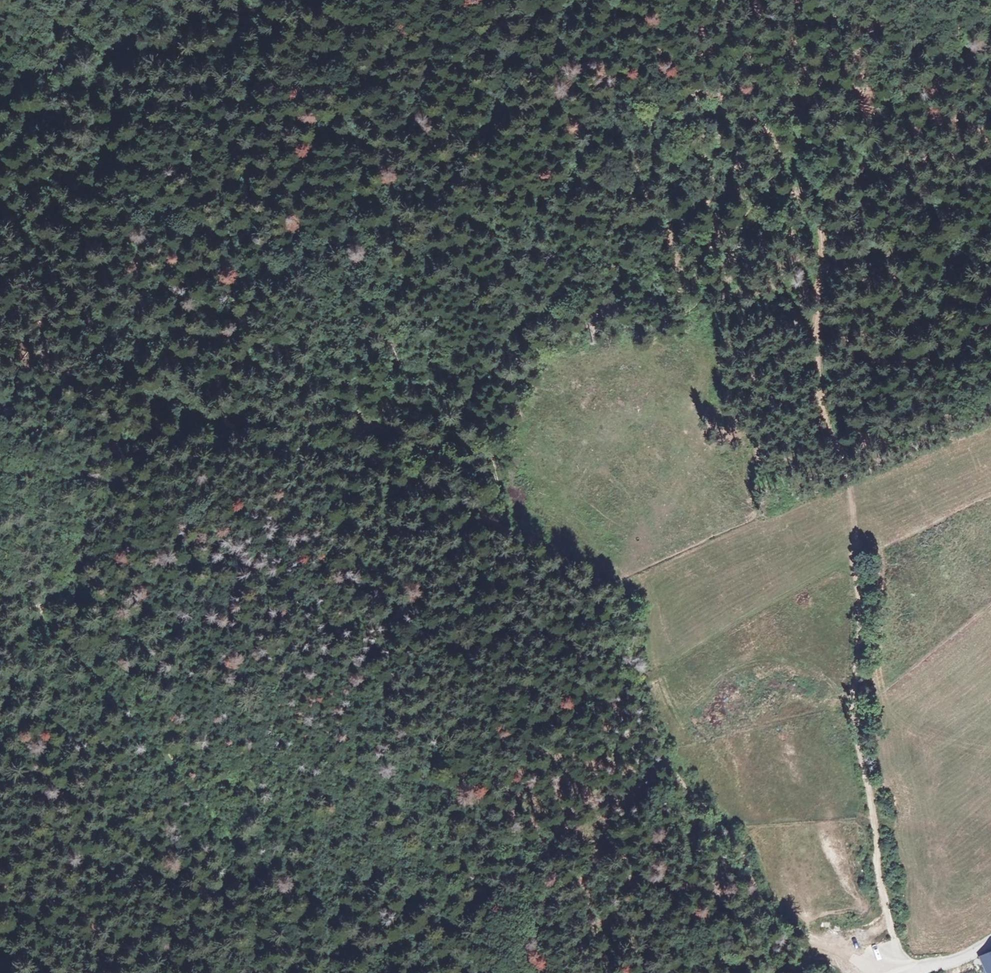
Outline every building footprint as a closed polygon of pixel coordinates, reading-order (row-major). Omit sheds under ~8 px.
[(826,937),(829,944),(844,937),(841,931),(826,937)] [(980,959),(987,972),(990,972),(990,953),(980,959)]
